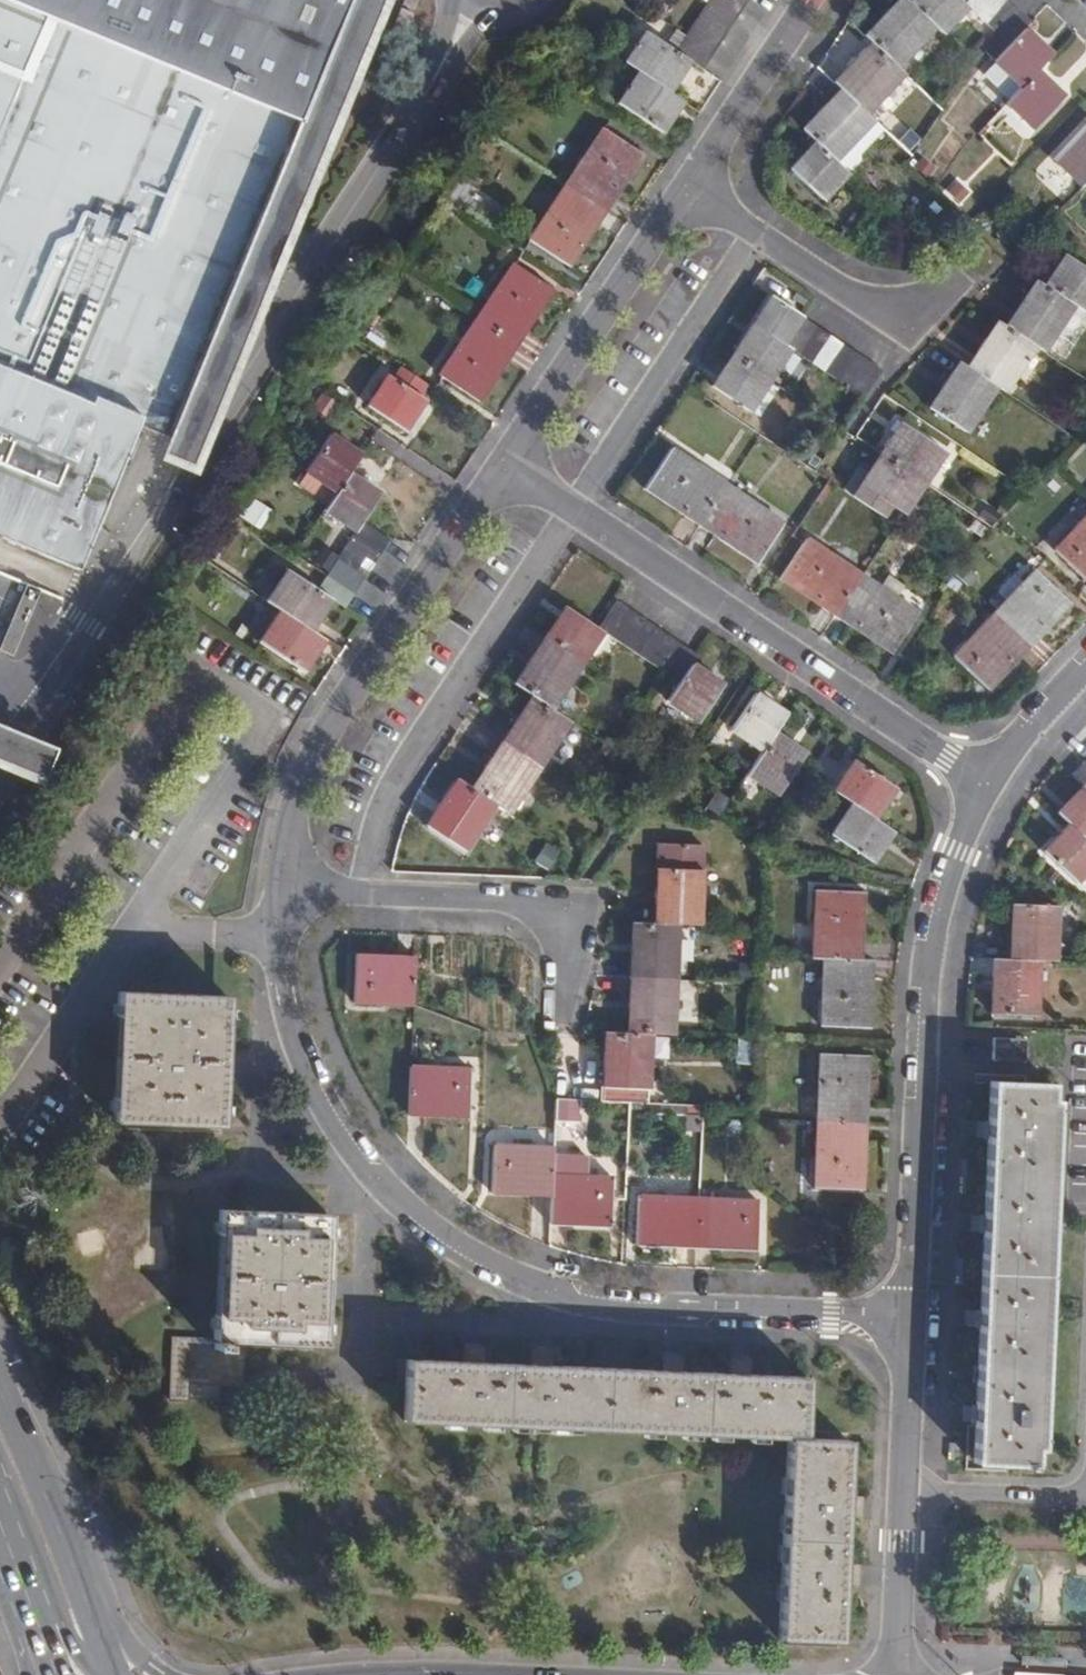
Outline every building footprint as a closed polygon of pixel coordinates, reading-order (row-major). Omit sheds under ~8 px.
[(99,573),(162,424),(192,436),(372,0),(0,0),(0,531),(99,573)] [(192,436),(223,449),(394,0),(372,0),(192,436)] [(629,102),(665,127),(686,97),(673,86),(694,55),(707,64),(750,0),(710,0),(679,46),(656,30),(635,62),(649,72),(629,102)] [(798,125),(812,138),(786,166),(817,198),(843,169),(831,158),(868,119),(861,110),(898,71),(891,64),(929,24),(935,30),(962,3),(1004,43),(990,58),(1017,83),(1002,99),(1029,125),(1059,93),(1031,67),(1046,51),(1020,26),(1028,17),(1010,0),(892,0),(860,34),(866,40),(827,81),(834,87),(798,125)] [(1050,156),(1078,182),(1085,174),(1085,120),(1050,156)] [(646,155),(607,129),(534,239),(573,265),(646,155)] [(934,409),(970,434),(1001,387),(1007,390),(1038,343),(1047,349),(1076,304),(1085,310),(1085,264),(1069,253),(1047,286),(1040,282),(1010,327),(1002,322),(972,368),(964,363),(934,409)] [(517,264),(442,375),(482,402),(557,290),(517,264)] [(864,395),(882,368),(774,296),(715,386),(751,410),(752,407),(772,378),(792,347),(864,395)] [(391,375),(369,407),(405,430),(426,399),(391,375)] [(772,378),(752,407),(763,415),(783,386),(772,378)] [(862,467),(847,490),(886,516),(894,504),(912,516),(954,454),(907,423),(873,474),(862,467)] [(332,434),(308,471),(339,492),(328,509),(359,531),(320,591),(297,576),(275,608),(289,616),(269,647),(305,671),(326,641),(312,632),(334,600),(347,609),(391,542),(364,525),(383,495),(351,474),(363,455),(332,434)] [(677,448),(650,488),(760,562),(787,523),(677,448)] [(1055,549),(1085,580),(1085,516),(1055,549)] [(810,538),(784,577),(895,652),(922,612),(810,538)] [(1035,570),(955,654),(989,688),(1020,655),(1055,619),(1069,603),(1035,570)] [(461,773),(430,818),(465,843),(497,798),(510,806),(572,715),(558,705),(610,629),(687,681),(677,694),(708,716),(733,681),(702,660),(706,654),(625,598),(606,625),(575,604),(522,681),(535,689),(473,781),(461,773)] [(764,695),(740,730),(770,752),(757,770),(788,792),(813,755),(782,733),(794,715),(764,695)] [(863,762),(842,791),(860,805),(839,834),(878,862),(900,831),(882,818),(902,789),(863,762)] [(1046,855),(1085,892),(1085,762),(1069,780),(1082,793),(1060,816),(1072,828),(1046,855)] [(695,844),(651,843),(649,921),(625,921),(622,1029),(602,1029),(600,1098),(644,1100),(646,1030),(668,1031),(672,921),(693,922),(695,844)] [(869,890),(821,888),(818,955),(829,956),(826,1021),(873,1023),(876,973),(876,958),(866,957),(869,890)] [(1061,899),(1017,897),(1014,955),(998,954),(996,1009),(1041,1011),(1043,955),(1059,956),(1061,899)] [(358,999),(416,1002),(417,965),(417,957),(360,954),(358,999)] [(220,989),(111,985),(110,1010),(115,1010),(113,1091),(108,1091),(107,1116),(215,1119),(220,989)] [(872,1052),(825,1051),(820,1183),(866,1185),(867,1148),(871,1067),(872,1052)] [(473,1068),(414,1066),(413,1112),(471,1114),(473,1068)] [(1062,1081),(996,1079),(996,1097),(990,1222),(987,1313),(984,1389),(981,1457),(1046,1460),(1062,1081)] [(557,1146),(498,1143),(497,1191),(555,1194),(554,1221),(612,1223),(614,1175),(556,1173),(557,1146)] [(758,1197),(641,1193),(640,1241),(757,1245),(758,1197)] [(326,1206),(215,1202),(215,1225),(222,1226),(218,1307),(211,1307),(210,1332),(168,1331),(166,1391),(184,1392),(185,1375),(234,1377),(236,1340),(231,1340),(231,1333),(321,1336),(326,1206)] [(459,1363),(403,1361),(401,1422),(782,1436),(775,1637),(839,1639),(842,1581),(853,1582),(854,1571),(854,1562),(842,1561),(844,1512),(855,1513),(856,1501),(856,1493),(845,1492),(847,1438),(803,1436),(805,1377),(749,1374),(750,1364),(728,1363),(728,1374),(680,1372),(681,1361),(660,1360),(659,1371),(550,1366),(551,1356),(529,1355),(528,1366),(482,1364),(483,1354),(460,1353),(459,1363)]
